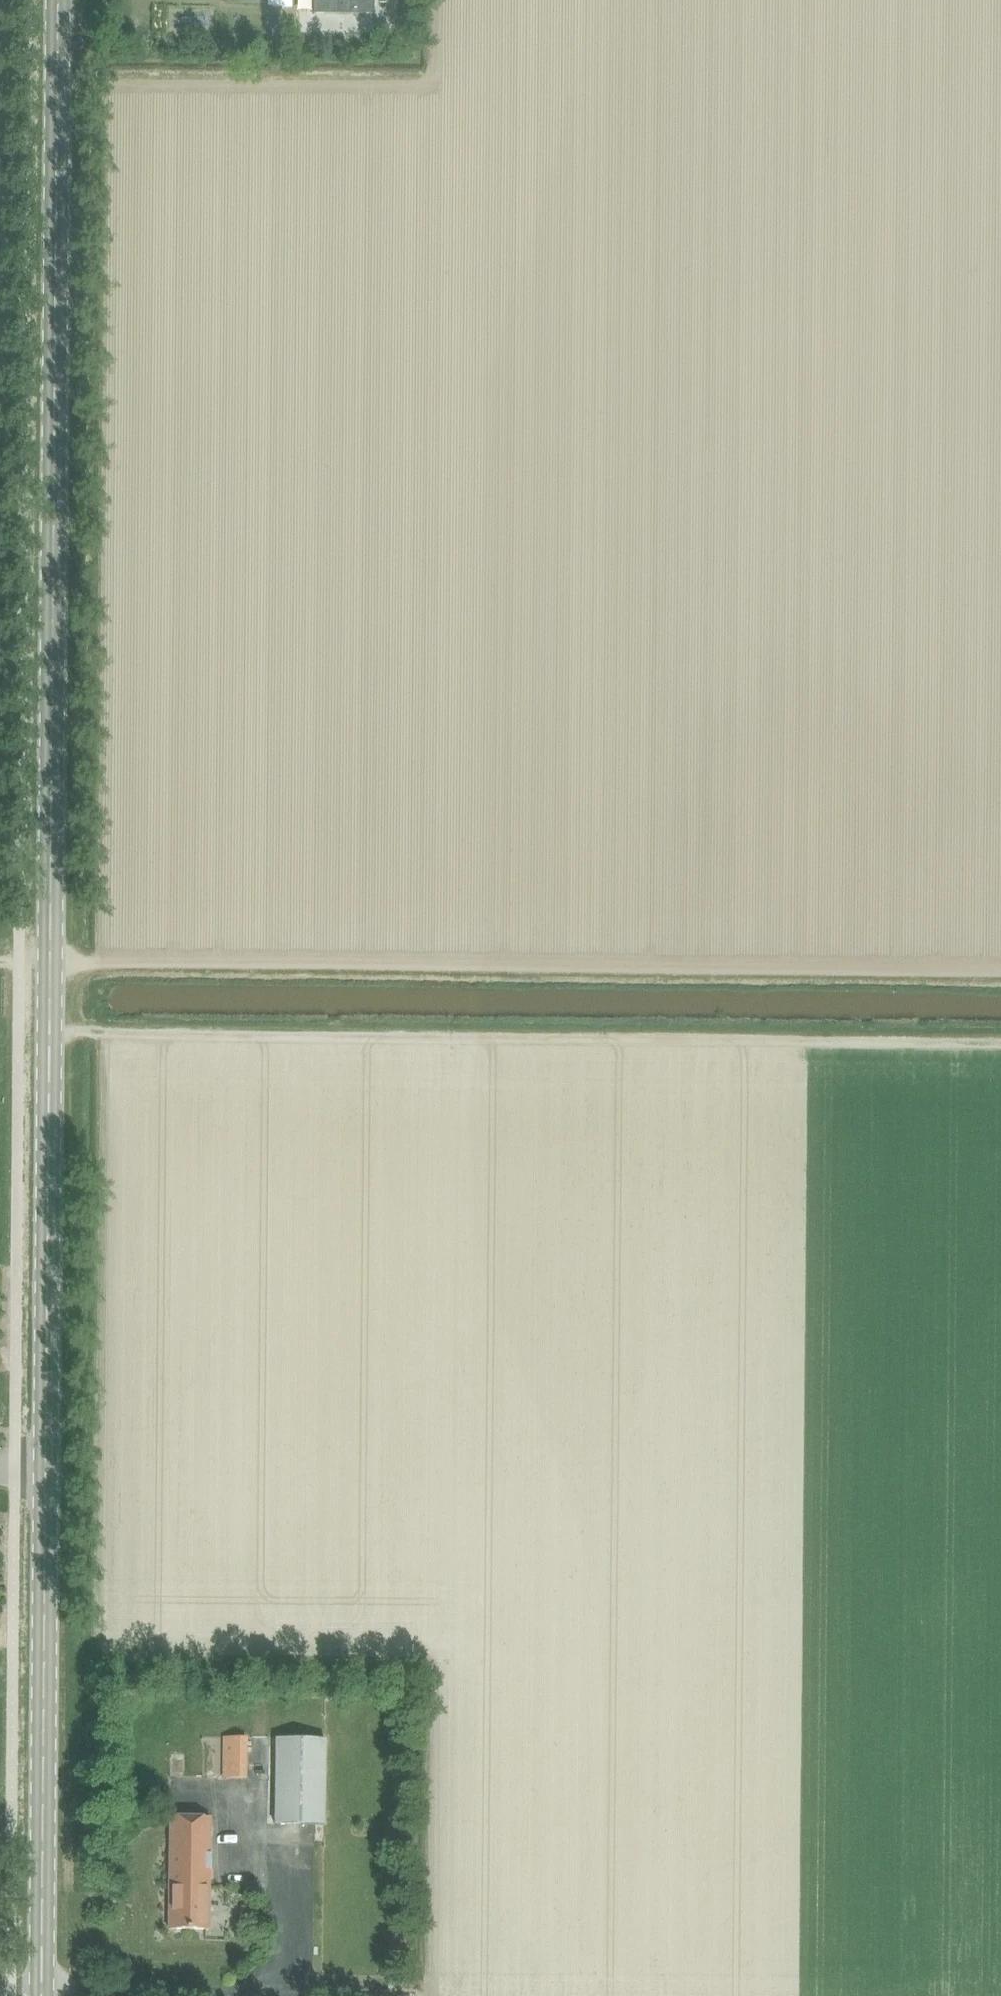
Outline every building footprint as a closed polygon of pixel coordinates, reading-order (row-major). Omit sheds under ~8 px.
[(246,1780),(246,1738),(222,1738),(222,1779),(246,1780)] [(324,1826),(325,1796),(325,1740),(274,1739),(274,1796),(274,1825),(324,1826)] [(208,1930),(209,1818),(169,1818),(168,1930),(208,1930)]
